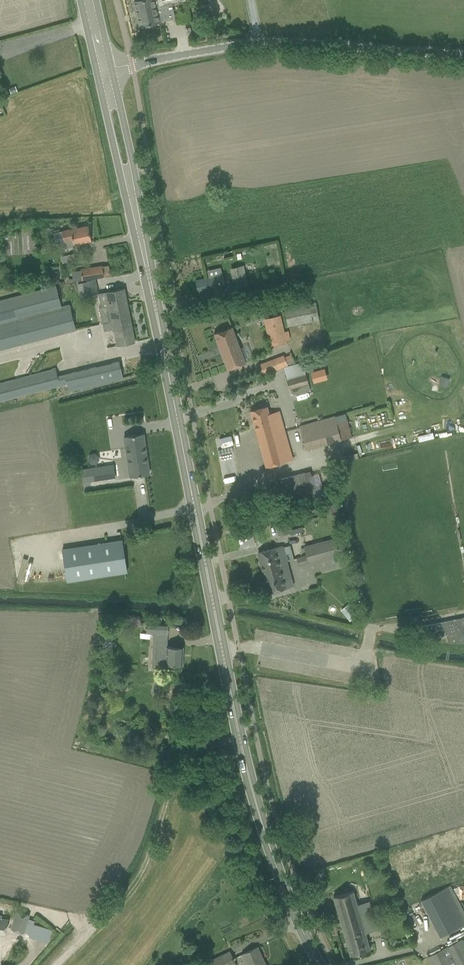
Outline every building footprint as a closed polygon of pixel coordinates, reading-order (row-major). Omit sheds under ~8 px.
[(134,1),(137,14),(138,18),(140,26),(159,22),(159,20),(175,17),(172,4),(187,0),(140,0),(134,1)] [(205,4),(219,26),(227,21),(223,15),(227,12),(219,0),(211,0),(205,4)] [(64,241),(66,248),(75,246),(74,244),(91,240),(88,225),(63,231),(65,241),(64,241)] [(230,268),(235,289),(248,286),(243,265),(230,268)] [(81,270),(72,271),(74,281),(98,278),(96,266),(81,268),(81,270)] [(204,291),(205,295),(226,290),(223,274),(196,280),(198,292),(204,291)] [(0,275),(0,284),(9,283),(8,275),(0,275)] [(76,330),(70,304),(62,306),(57,284),(0,299),(0,350),(76,330)] [(124,288),(99,294),(102,307),(100,308),(102,321),(103,324),(112,322),(112,323),(117,346),(135,342),(131,319),(130,315),(124,288)] [(285,309),(288,325),(320,319),(317,302),(285,309)] [(265,326),(269,346),(287,342),(281,315),(267,318),(269,325),(265,326)] [(214,333),(228,370),(246,363),(232,327),(214,333)] [(291,354),(284,357),(287,365),(294,363),(291,354)] [(269,360),(258,364),(262,375),(263,375),(273,371),(269,360)] [(286,366),(284,367),(284,368),(290,388),(295,387),(297,394),(311,390),(302,361),(288,366),(286,366)] [(123,378),(119,362),(65,374),(69,390),(123,378)] [(309,370),(312,382),(327,378),(324,366),(309,370)] [(0,383),(0,401),(61,385),(57,368),(0,383)] [(403,397),(396,398),(398,410),(405,408),(403,397)] [(251,411),(266,467),(292,460),(279,412),(269,414),(267,406),(251,411)] [(300,426),(308,450),(342,440),(342,439),(352,436),(347,420),(345,413),(335,416),(317,421),(316,417),(314,418),(315,421),(300,426)] [(143,433),(124,436),(130,476),(149,474),(143,433)] [(91,453),(88,457),(89,461),(92,464),(96,463),(99,460),(98,455),(95,453),(91,453)] [(343,457),(344,462),(359,458),(358,453),(343,457)] [(90,468),(91,480),(115,477),(113,465),(90,468)] [(339,503),(329,504),(331,514),(341,512),(339,503)] [(296,513),(274,519),(278,535),(289,532),(287,522),(297,519),(297,520),(297,521),(298,521),(309,518),(306,509),(296,511),(296,513)] [(341,537),(305,547),(307,555),(309,563),(346,553),(341,537)] [(62,549),(67,581),(127,571),(122,540),(62,549)] [(258,552),(263,569),(287,562),(283,546),(258,552)] [(263,583),(266,593),(294,586),(287,562),(263,569),(266,582),(263,583)] [(354,609),(346,615),(350,621),(358,614),(354,609)] [(457,642),(463,641),(463,617),(413,628),(415,635),(423,633),(423,635),(429,633),(431,639),(440,637),(439,635),(446,634),(448,642),(457,642)] [(168,623),(147,623),(147,631),(168,632),(168,623)] [(167,668),(167,664),(182,665),(183,647),(167,646),(167,641),(153,640),(152,667),(167,668)] [(131,669),(142,670),(143,652),(132,651),(131,669)] [(422,900),(440,937),(463,925),(463,919),(448,887),(422,900)] [(343,893),(334,896),(342,926),(351,955),(360,953),(370,950),(365,932),(362,920),(374,917),(369,901),(357,904),(353,891),(343,893)] [(12,929),(23,932),(29,915),(18,911),(12,929)] [(432,964),(463,964),(463,943),(462,939),(428,957),(432,964)] [(242,954),(247,964),(266,964),(265,963),(264,963),(256,947),(247,951),(242,954)] [(211,964),(237,964),(230,951),(209,960),(211,964)] [(188,957),(186,958),(187,960),(189,964),(193,963),(197,961),(195,955),(194,954),(192,955),(188,957)]
